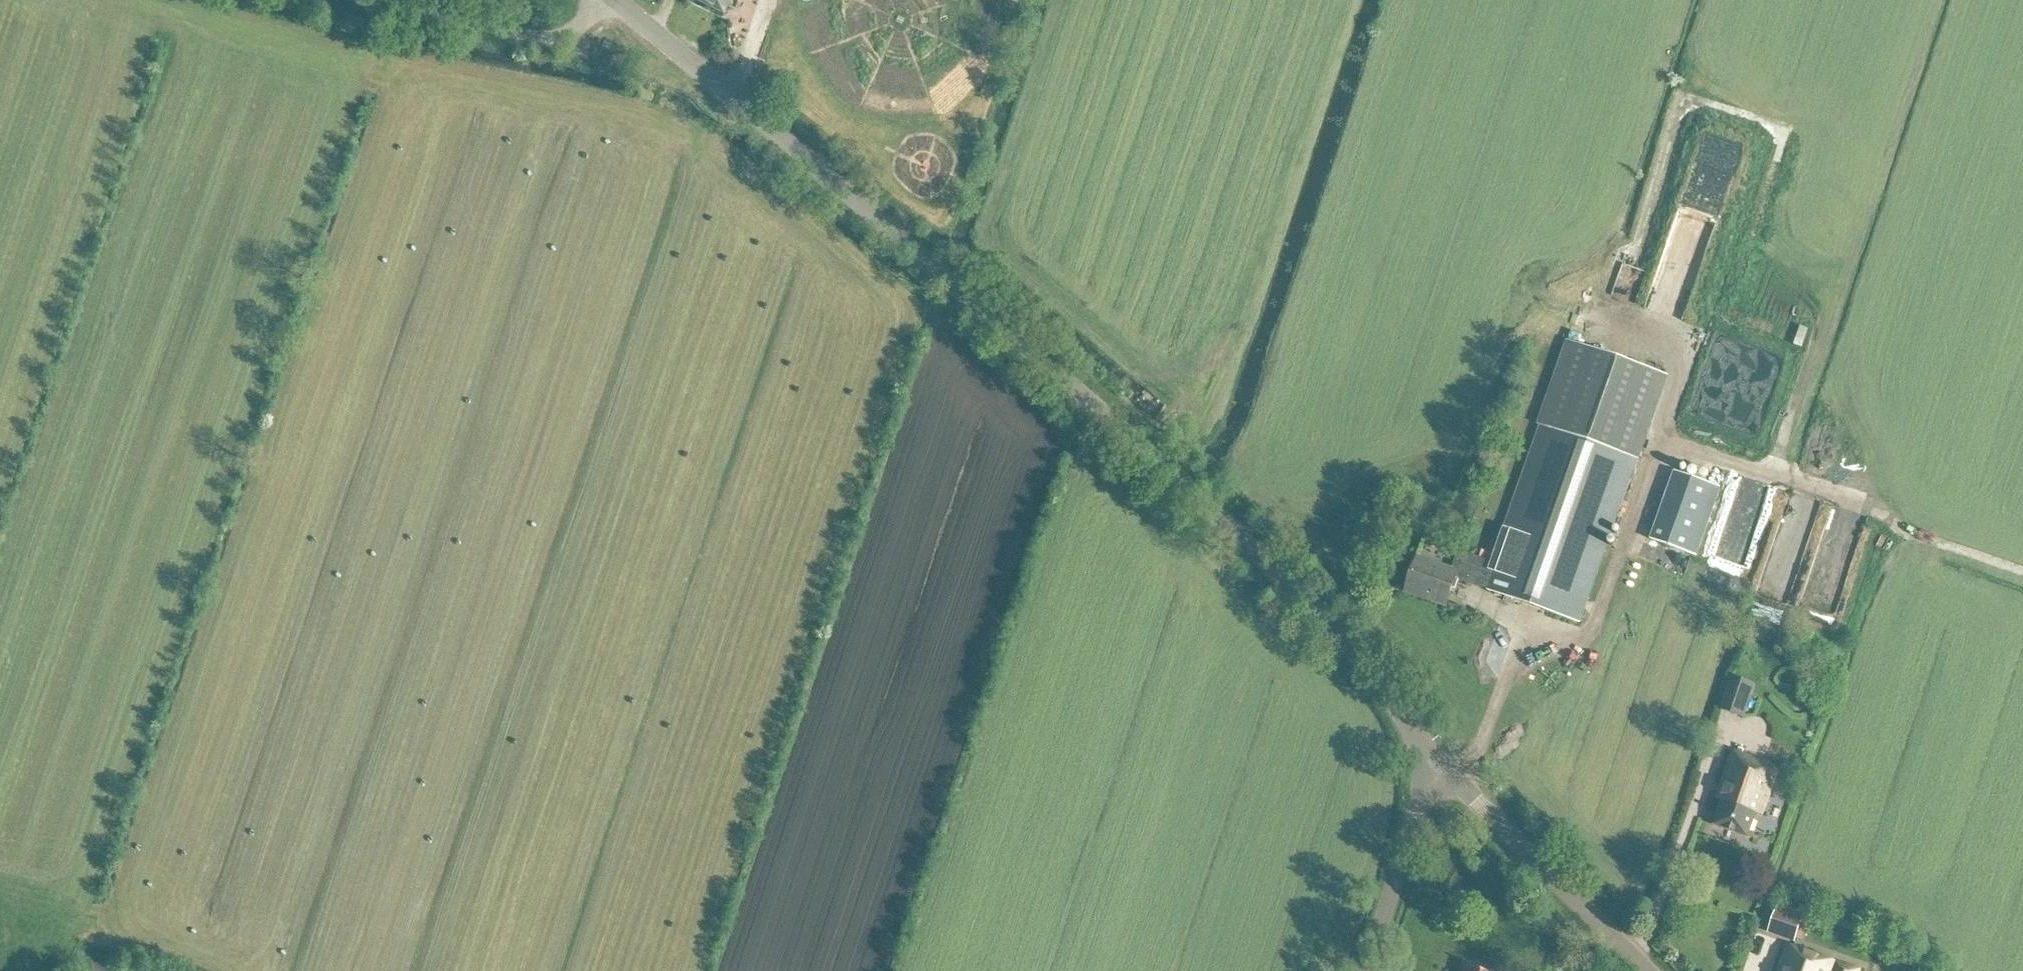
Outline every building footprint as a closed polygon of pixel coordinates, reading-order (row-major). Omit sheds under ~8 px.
[(723,15),(730,0),(693,0),(723,15)] [(1580,622),(1637,459),(1667,376),(1570,342),(1493,563),(1459,551),(1452,570),(1418,558),(1406,592),(1446,606),(1456,578),(1484,588),(1483,589),(1580,622)] [(1696,556),(1720,488),(1675,472),(1651,540),(1696,556)] [(1744,719),(1755,685),(1731,677),(1719,711),(1744,719)] [(1762,816),(1778,771),(1764,766),(1766,762),(1733,751),(1716,800),(1722,802),(1714,826),(1748,838),(1756,814),(1762,816)] [(1802,942),(1810,919),(1804,917),(1804,915),(1778,906),(1768,933),(1795,943),(1796,940),(1802,942)] [(1788,946),(1787,946),(1779,970),(1859,970),(1788,946)]
